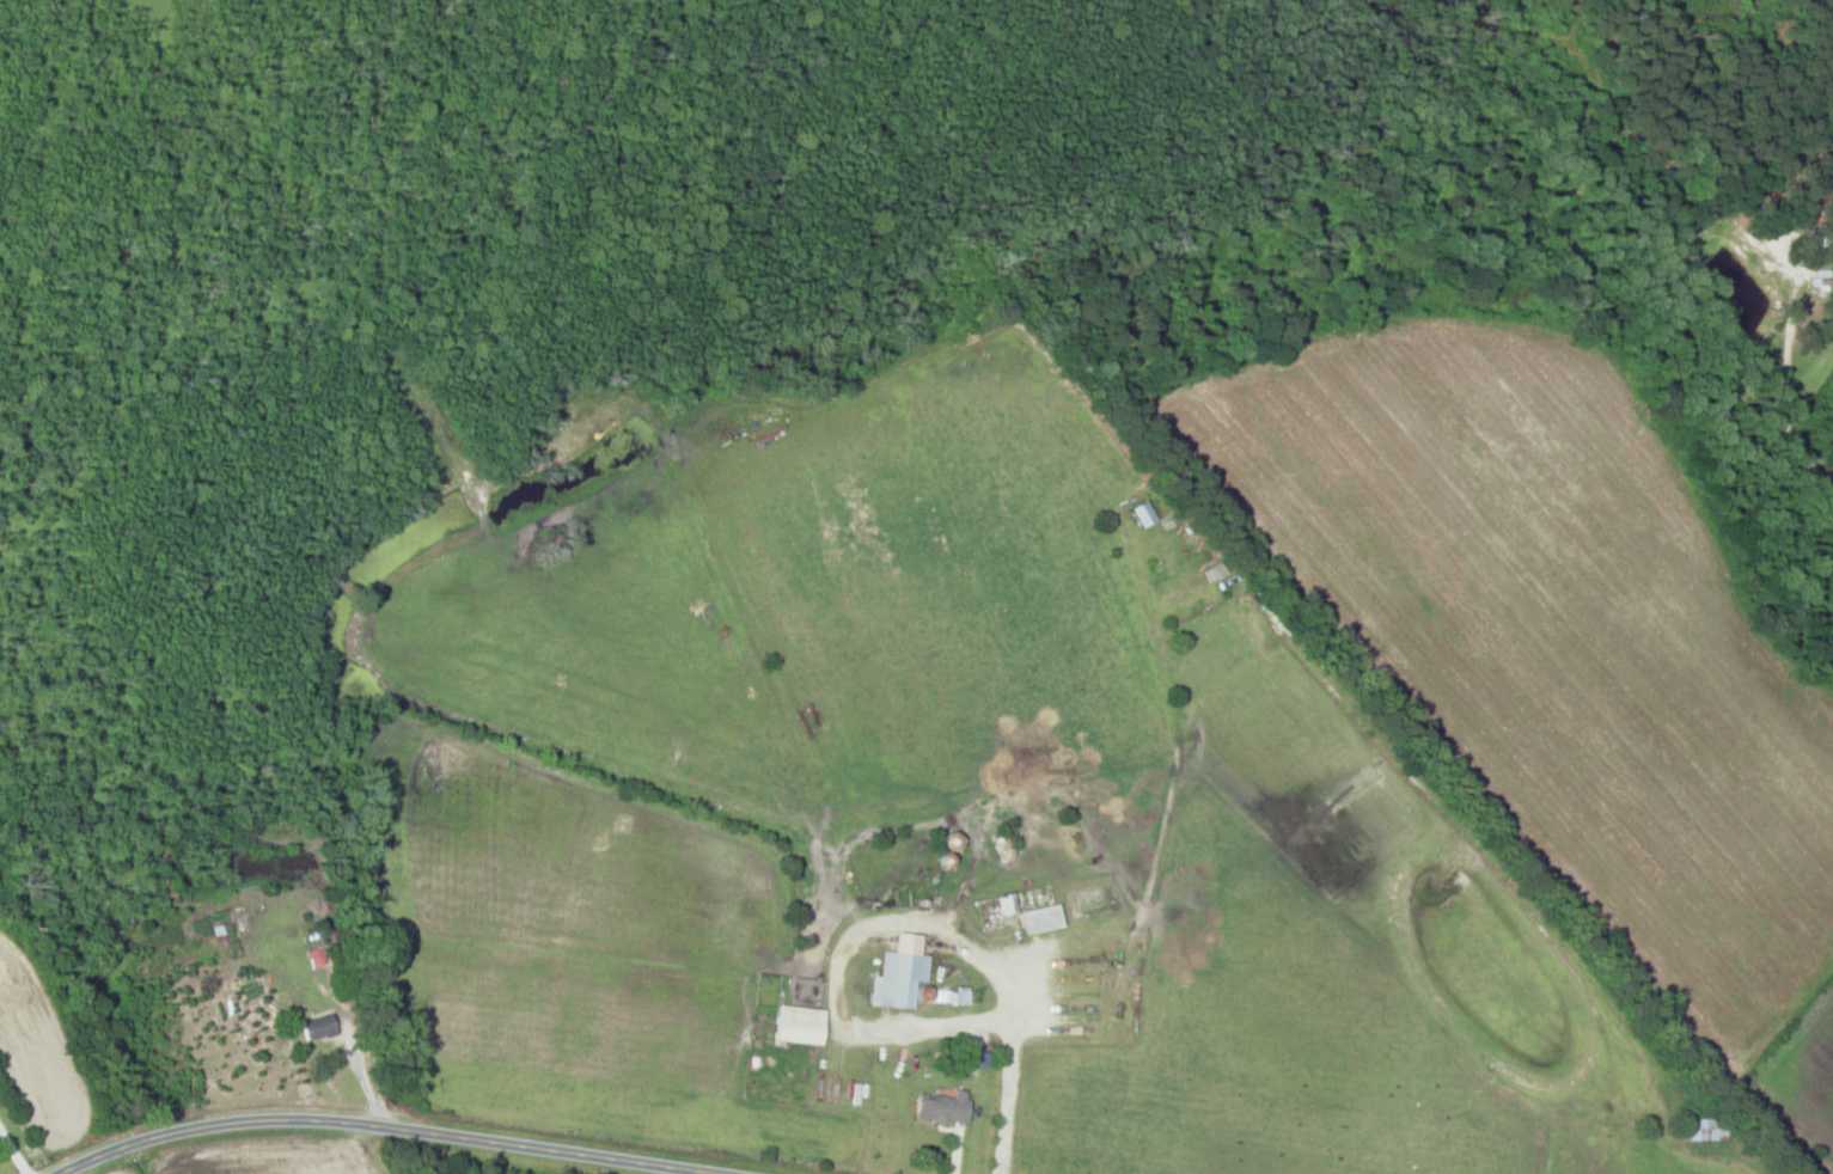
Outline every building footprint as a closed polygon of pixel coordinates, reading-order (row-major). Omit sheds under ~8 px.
[(1064,927),(1059,904),(1020,913),(1026,936),(1064,927)] [(250,934),(246,908),(234,910),(239,935),(250,934)] [(930,956),(884,952),(882,977),(874,976),(872,1005),(915,1009),(917,981),(928,982),(930,956)] [(969,988),(957,988),(957,1004),(969,1003),(969,988)] [(824,1045),(827,1010),(779,1006),(776,1041),(824,1045)] [(302,1023),(308,1043),(339,1034),(333,1014),(302,1023)] [(970,1091),(953,1091),(953,1096),(919,1096),(919,1122),(970,1123),(970,1091)] [(1689,1141),(1729,1141),(1729,1127),(1720,1127),(1720,1119),(1689,1119),(1689,1141)]
